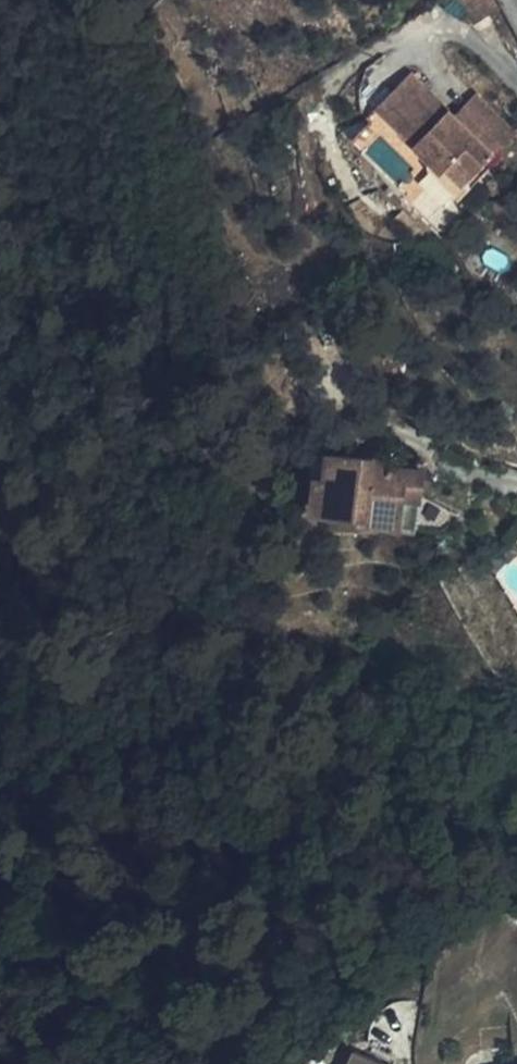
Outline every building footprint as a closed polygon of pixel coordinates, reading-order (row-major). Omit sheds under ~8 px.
[(419,66),(376,106),(440,173),(456,158),(471,174),(496,152),(513,136),(516,133),(516,132),(481,92),(460,111),(419,66)] [(456,158),(440,173),(455,188),(471,174),(456,158)] [(473,227),(487,215),(481,208),(467,220),(473,227)] [(417,523),(421,494),(424,468),(374,462),(375,454),(331,449),(327,475),(319,474),(315,504),(367,511),(366,517),(417,523)] [(322,449),(319,474),(327,475),(331,449),(322,449)] [(374,462),(424,468),(425,460),(375,454),(374,462)] [(357,1052),(351,1063),(381,1063),(357,1052)]
